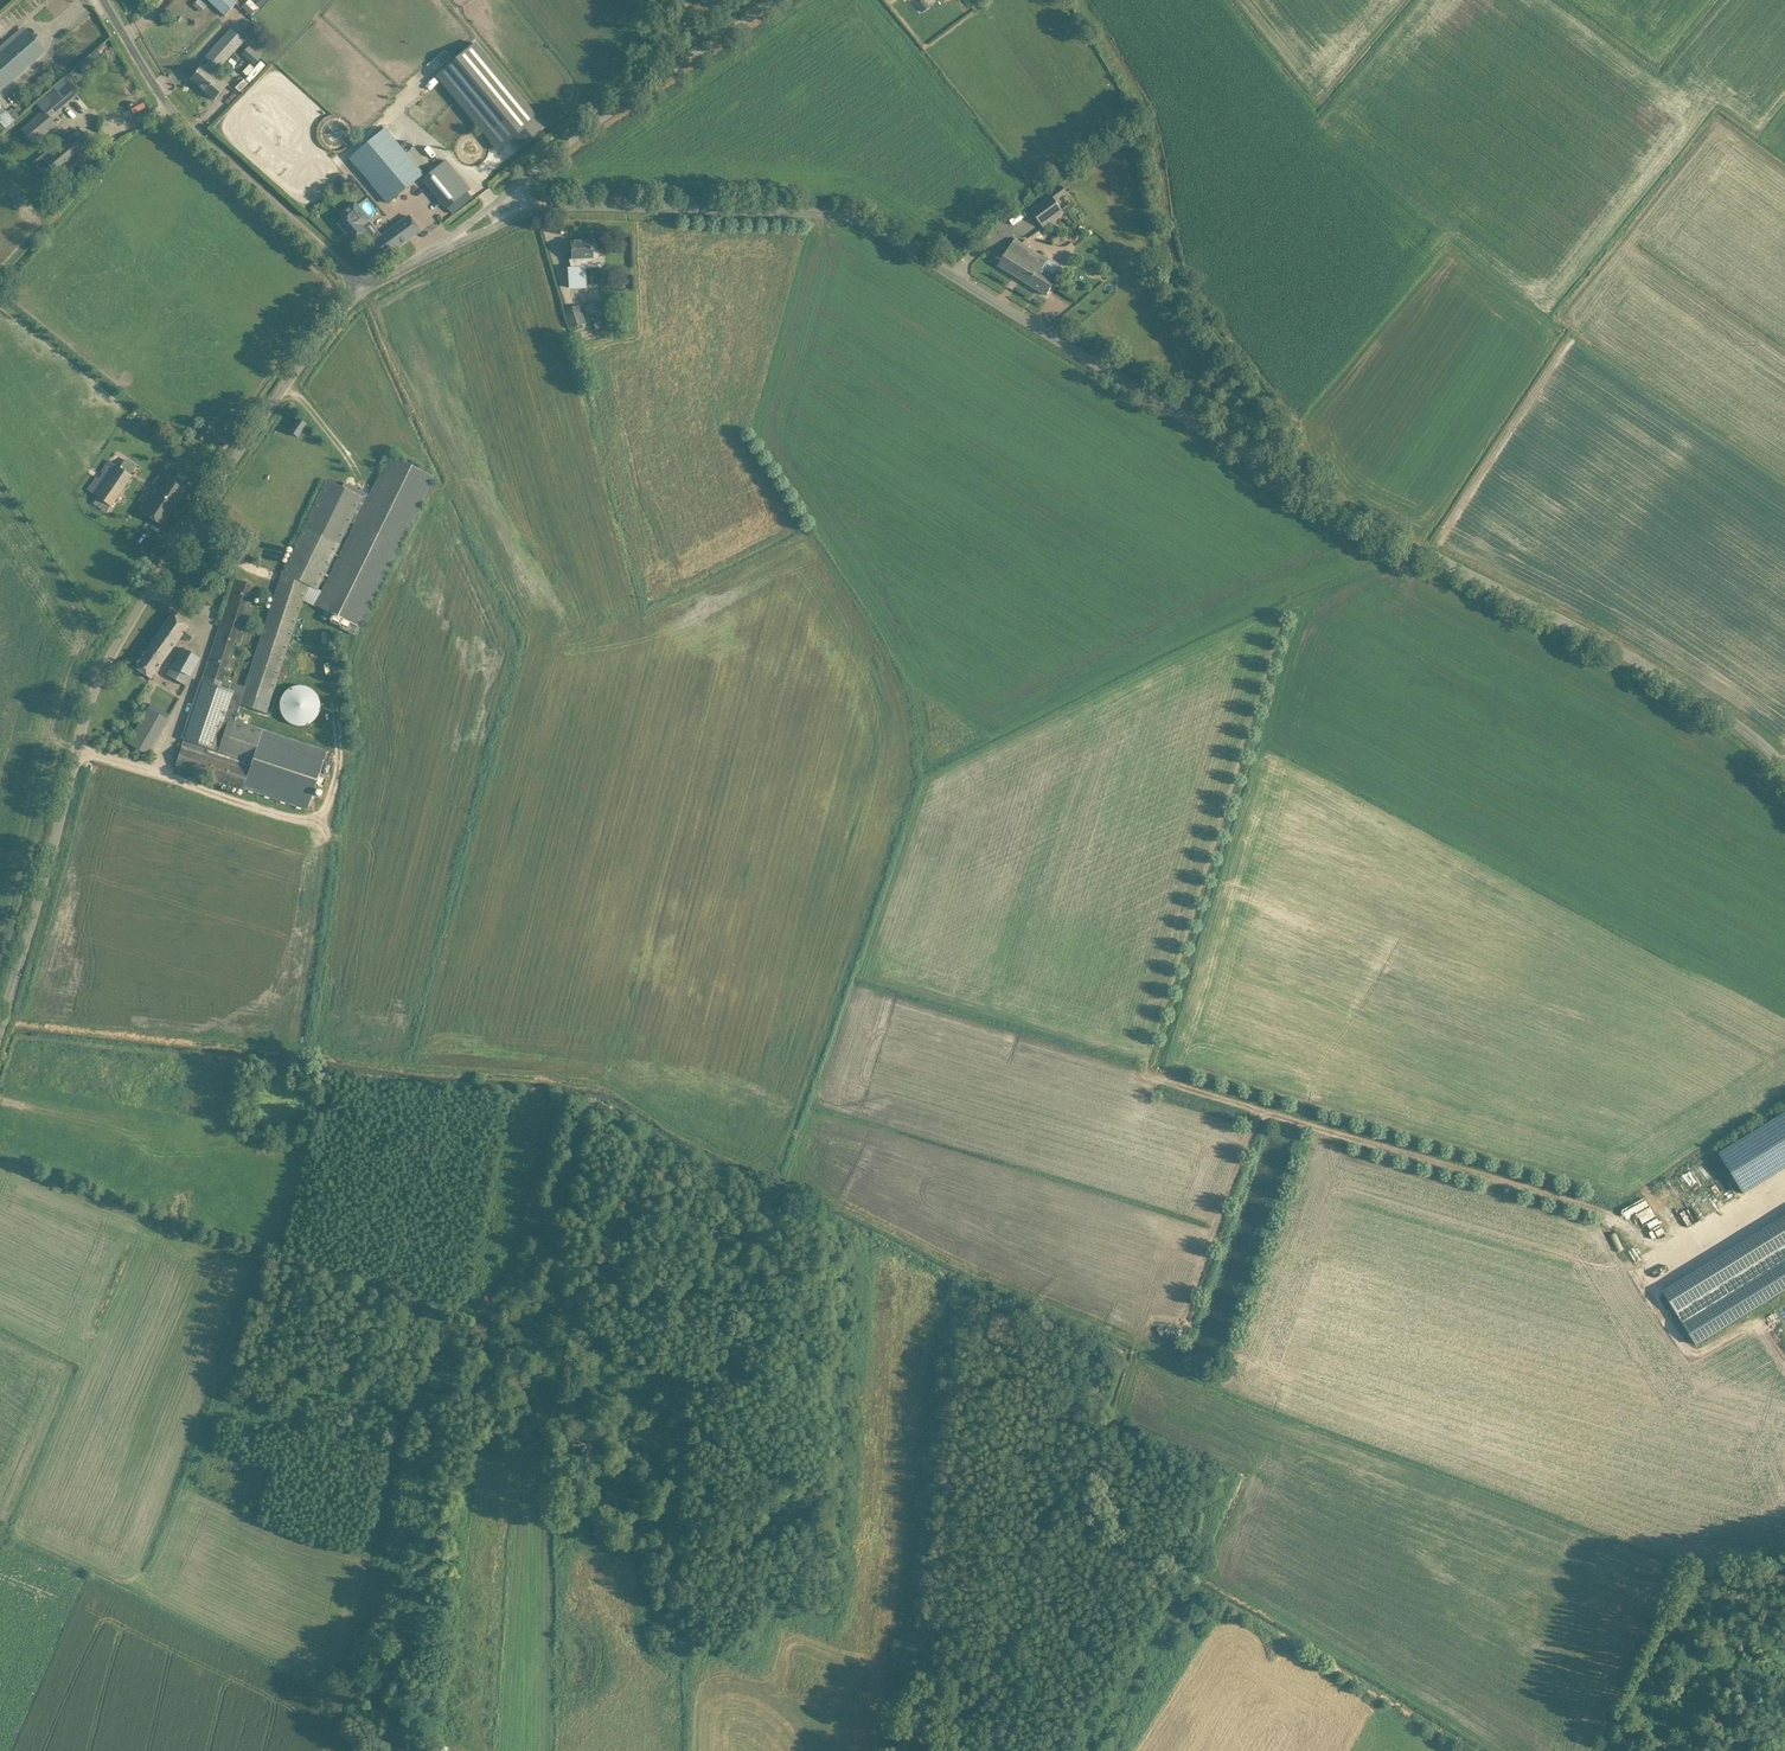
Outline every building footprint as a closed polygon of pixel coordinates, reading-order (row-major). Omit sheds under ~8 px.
[(224,16),(236,3),(234,0),(208,0),(224,16)] [(929,8),(924,0),(921,0),(917,3),(923,12),(929,8)] [(23,27),(0,47),(0,90),(45,51),(27,31),(23,27)] [(218,69),(244,41),(231,29),(205,57),(210,62),(204,69),(202,67),(191,79),(206,92),(210,86),(205,81),(211,75),(212,76),(218,68),(218,69)] [(475,43),(436,75),(498,151),(515,137),(523,146),(545,127),(537,118),(475,43)] [(253,66),(261,57),(249,47),(241,55),(253,66)] [(262,62),(250,74),(254,78),(265,65),(262,62)] [(216,80),(212,76),(211,75),(205,81),(210,86),(206,92),(213,99),(227,85),(219,77),(216,80)] [(43,111),(22,130),(34,144),(56,124),(50,117),(57,111),(66,103),(58,93),(54,89),(47,95),(37,104),(43,111)] [(0,104),(0,120),(6,128),(18,117),(14,112),(10,115),(0,104)] [(385,129),(350,158),(389,203),(423,174),(385,129)] [(59,147),(43,160),(55,174),(91,144),(79,130),(69,138),(59,147)] [(446,160),(423,179),(429,187),(431,185),(437,192),(435,194),(447,208),(466,192),(470,189),(446,160)] [(1063,175),(1057,179),(1061,184),(1067,180),(1063,175)] [(1044,228),(1065,213),(1051,194),(1030,209),(1044,228)] [(354,242),(365,232),(361,226),(369,220),(354,202),(345,210),(349,214),(338,223),(354,242)] [(375,241),(364,249),(375,264),(404,242),(420,231),(409,216),(397,225),(399,227),(377,243),(375,241)] [(1047,296),(1058,278),(1043,269),(1049,260),(1015,239),(999,265),(1047,296)] [(583,264),(593,263),(593,258),(598,257),(599,257),(598,243),(598,242),(592,243),(591,241),(571,242),(572,251),(572,258),(570,258),(570,263),(570,269),(569,269),(570,288),(585,287),(584,268),(580,268),(579,265),(583,264)] [(608,325),(600,300),(585,305),(589,323),(593,321),(595,329),(608,325)] [(597,352),(617,346),(613,332),(593,338),(594,342),(590,342),(581,305),(563,309),(577,358),(593,353),(592,349),(595,348),(597,352)] [(297,437),(306,424),(299,419),(290,432),(297,437)] [(184,739),(175,767),(243,791),(245,787),(305,808),(326,748),(263,729),(235,720),(241,703),(266,712),(304,600),(360,628),(434,476),(389,455),(323,592),(318,590),(361,498),(327,481),(282,573),(245,687),(228,680),(259,586),(235,579),(203,680),(202,680),(182,738),(184,739)] [(95,477),(87,490),(111,506),(132,476),(130,475),(137,465),(126,458),(120,468),(109,460),(100,472),(103,474),(99,479),(95,477)] [(144,513),(151,518),(161,525),(185,488),(161,473),(154,485),(159,489),(144,513)] [(190,641),(195,634),(187,628),(188,626),(171,614),(134,667),(151,679),(181,636),(190,641)] [(189,677),(200,659),(182,648),(171,666),(189,677)] [(300,725),(311,723),(315,718),(319,712),(320,704),(318,696),(313,690),(306,686),(298,685),(291,688),(285,691),(282,697),(280,705),(281,714),(286,720),(292,723),(300,725)] [(149,755),(168,720),(157,714),(148,709),(128,743),(138,749),(149,755)] [(1620,1215),(1645,1255),(1744,1194),(1784,1168),(1784,1113),(1719,1154),(1620,1215)] [(1663,1290),(1697,1345),(1784,1291),(1784,1215),(1663,1290)]
